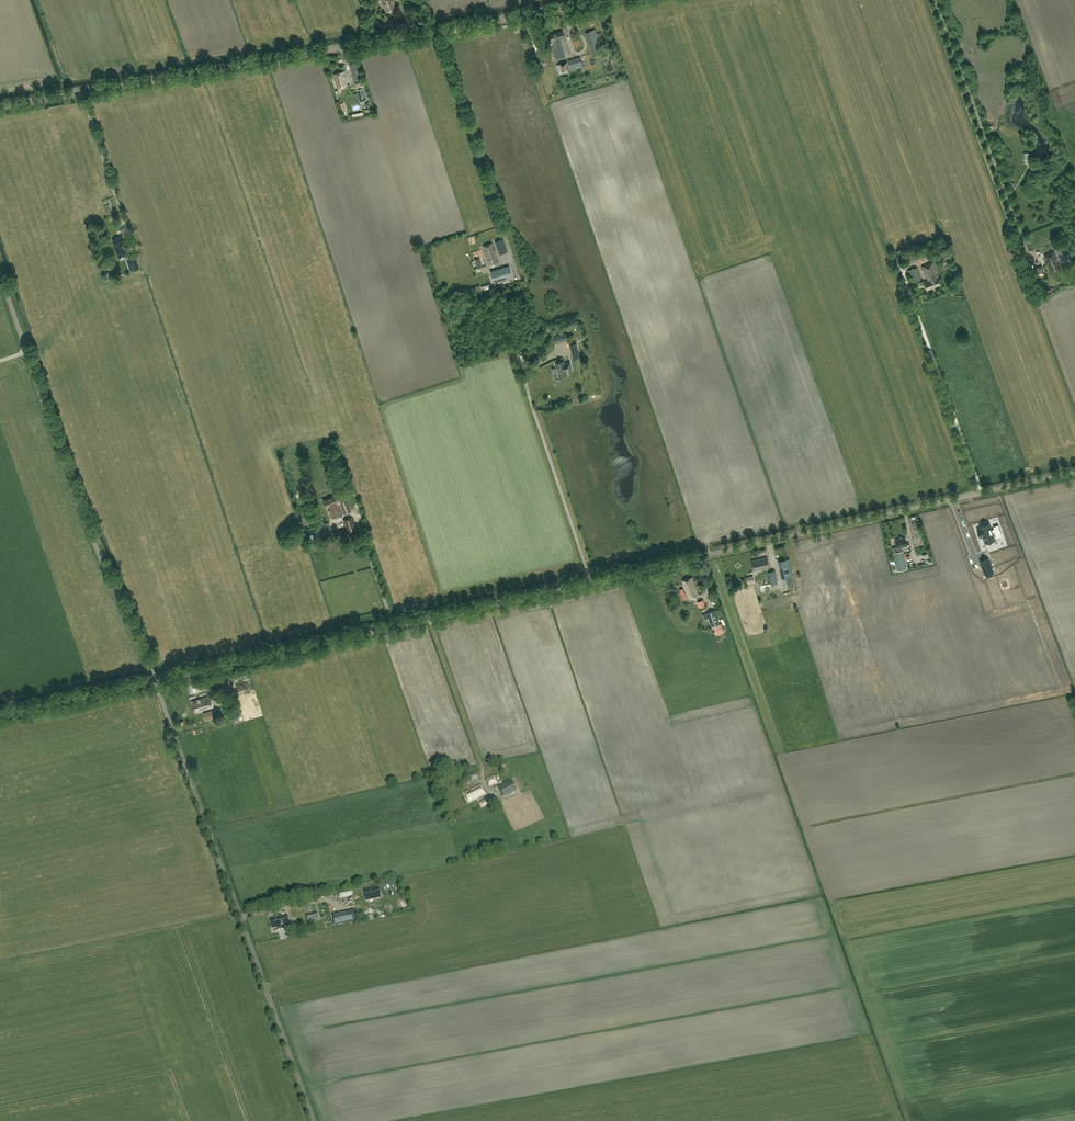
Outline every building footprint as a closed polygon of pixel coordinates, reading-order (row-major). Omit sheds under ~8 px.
[(385,12),(395,9),(392,0),(382,0),(385,12)] [(585,33),(592,56),(603,52),(595,29),(585,33)] [(562,31),(555,33),(548,35),(550,41),(552,41),(554,46),(551,47),(555,59),(570,54),(564,37),(562,31)] [(579,39),(576,40),(577,40),(572,42),(575,49),(580,47),(580,46),(581,45),(579,39)] [(567,61),(570,71),(583,67),(579,56),(567,61)] [(559,74),(569,71),(567,62),(557,65),(559,74)] [(358,70),(351,72),(354,82),(361,80),(358,70)] [(334,74),(338,88),(347,86),(343,72),(334,74)] [(364,88),(356,90),(360,102),(367,100),(364,88)] [(121,237),(112,240),(118,258),(127,255),(125,248),(128,247),(126,242),(123,243),(121,237)] [(507,252),(503,239),(495,241),(499,254),(507,252)] [(492,244),(483,246),(489,265),(498,263),(492,244)] [(912,252),(903,255),(906,264),(916,260),(915,256),(919,255),(917,249),(912,250),(912,252)] [(923,260),(928,259),(930,254),(926,251),(921,252),(920,257),(923,260)] [(1053,251),(1044,254),(1051,272),(1060,268),(1053,251)] [(136,259),(130,262),(133,270),(139,268),(136,259)] [(924,281),(927,289),(941,284),(932,262),(922,266),(927,280),(924,281)] [(509,266),(491,272),(494,281),(512,276),(513,275),(510,266),(509,267),(509,266)] [(1041,266),(1030,270),(1034,279),(1045,275),(1041,266)] [(918,267),(908,270),(911,281),(921,278),(918,267)] [(567,333),(560,335),(562,341),(569,340),(567,333)] [(570,345),(573,359),(580,357),(576,343),(570,345)] [(558,372),(559,376),(567,374),(566,370),(572,369),(570,362),(564,364),(564,361),(556,363),(557,367),(556,367),(557,372),(558,372)] [(342,515),(335,496),(323,501),(325,507),(328,506),(333,519),(342,515)] [(345,499),(340,501),(345,514),(350,512),(345,499)] [(351,517),(343,520),(348,532),(356,530),(351,517)] [(329,523),(308,529),(312,540),(332,534),(329,523)] [(981,529),(978,530),(980,537),(983,536),(986,535),(988,541),(994,539),(996,545),(999,544),(995,534),(993,535),(992,532),(995,531),(996,533),(1000,531),(998,525),(993,526),(994,529),(991,530),(989,523),(980,526),(981,529)] [(897,547),(893,548),(894,553),(898,571),(907,569),(903,552),(901,546),(907,545),(905,538),(895,540),(897,547)] [(980,543),(982,549),(986,548),(991,562),(996,561),(990,544),(985,546),(984,541),(980,543)] [(751,560),(753,570),(762,568),(762,569),(769,567),(767,557),(751,560)] [(993,572),(988,558),(980,561),(985,575),(993,572)] [(789,559),(778,562),(782,577),(784,587),(794,585),(792,575),(793,575),(789,559)] [(778,583),(775,570),(768,572),(771,585),(778,583)] [(691,577),(682,581),(688,598),(698,594),(691,577)] [(1007,580),(1001,582),(1003,588),(1009,586),(1007,580)] [(703,599),(697,601),(699,608),(705,606),(703,599)] [(715,610),(706,613),(711,625),(719,623),(715,610)] [(196,700),(197,701),(193,702),(195,711),(199,710),(199,711),(212,707),(209,697),(196,700)] [(229,715),(229,713),(231,712),(229,701),(222,702),(225,714),(227,713),(227,715),(229,715)] [(212,711),(203,713),(205,720),(214,718),(212,711)] [(478,779),(476,773),(469,775),(471,781),(478,779)] [(486,779),(489,787),(498,783),(494,775),(486,779)] [(506,783),(498,787),(503,797),(516,790),(510,780),(505,782),(506,783)] [(481,785),(464,793),(469,802),(485,794),(481,785)] [(481,809),(489,805),(486,800),(479,803),(481,809)] [(378,887),(364,890),(366,901),(380,897),(378,887)] [(356,921),(353,910),(333,915),(335,926),(356,921)] [(308,921),(318,919),(317,912),(306,915),(308,921)] [(275,918),(270,919),(272,928),(276,928),(289,926),(286,915),(274,918),(275,918)]
